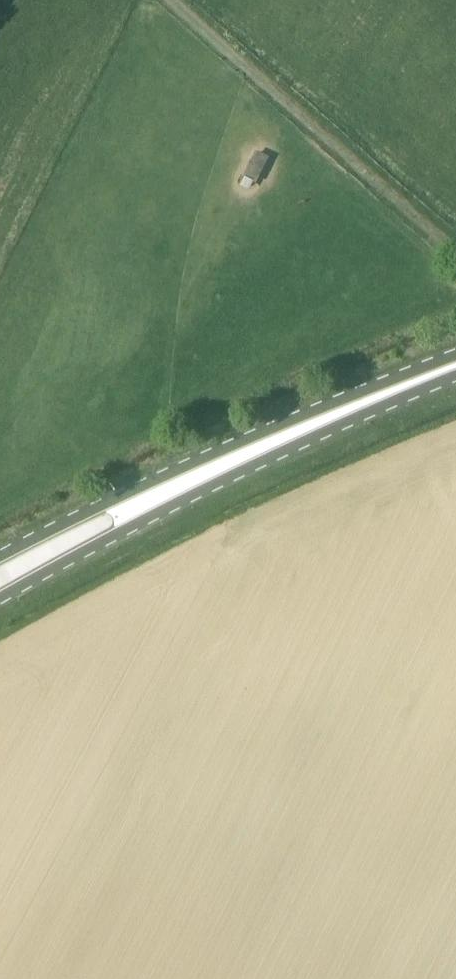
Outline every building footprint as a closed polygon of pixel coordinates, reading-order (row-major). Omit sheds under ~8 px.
[(258,181),(269,155),(256,149),(245,175),(258,181)]
